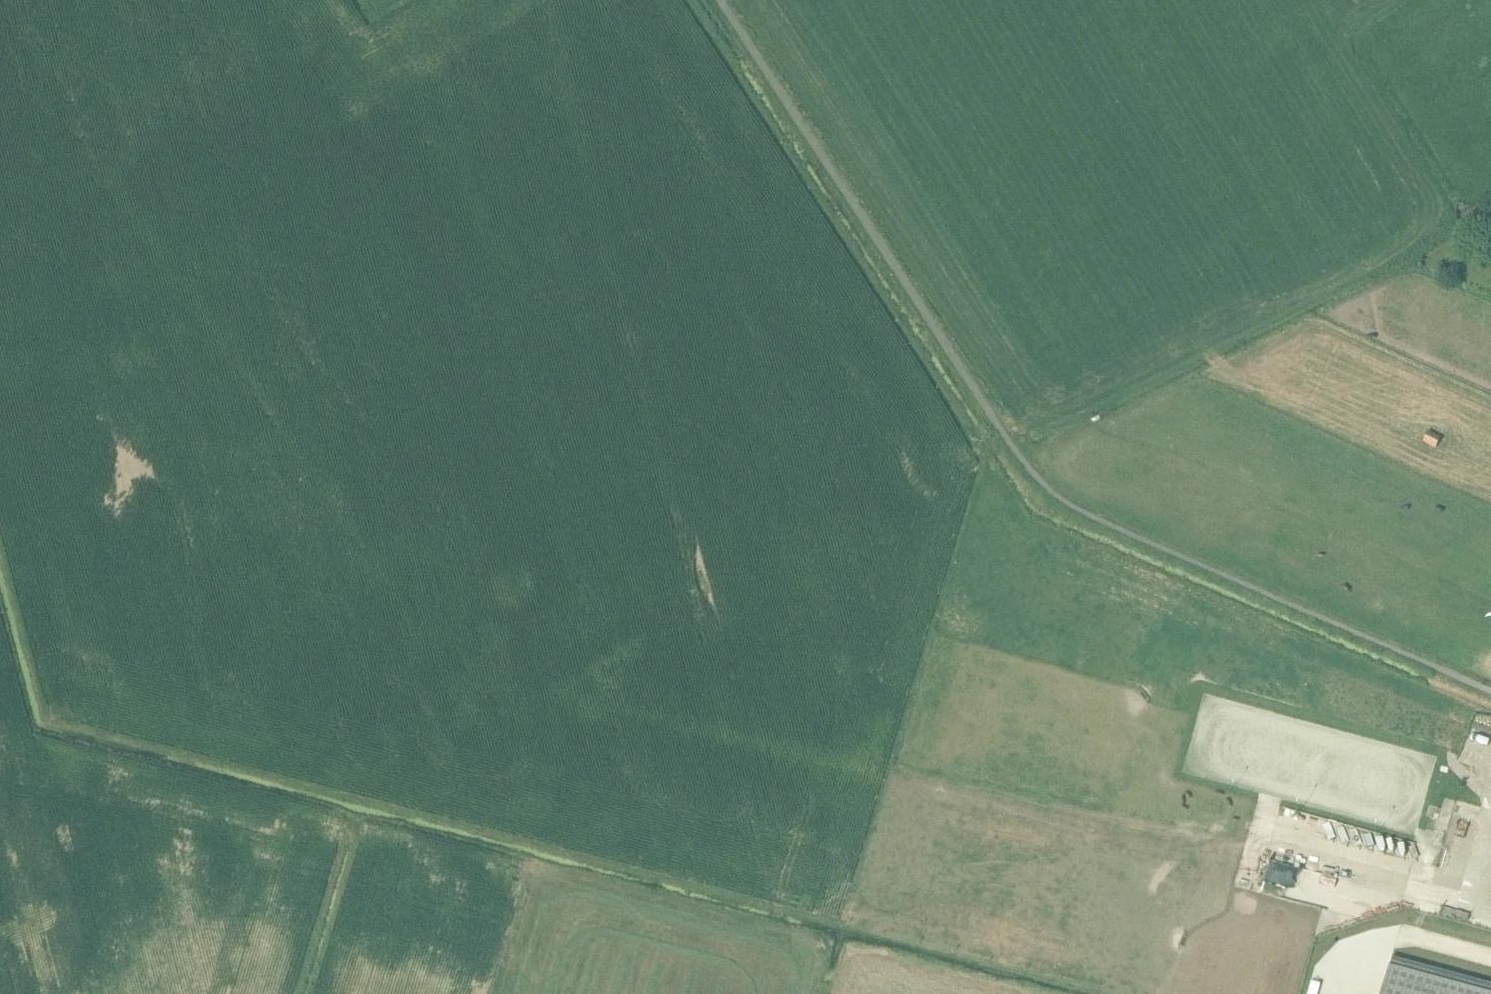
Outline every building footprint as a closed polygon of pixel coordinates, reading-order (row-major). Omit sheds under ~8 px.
[(1459,236),(1454,245),(1464,251),(1470,243),(1459,236)] [(1443,437),(1430,430),(1424,441),(1437,448),(1443,437)] [(1392,955),(1382,993),(1490,993),(1490,982),(1392,955)]
